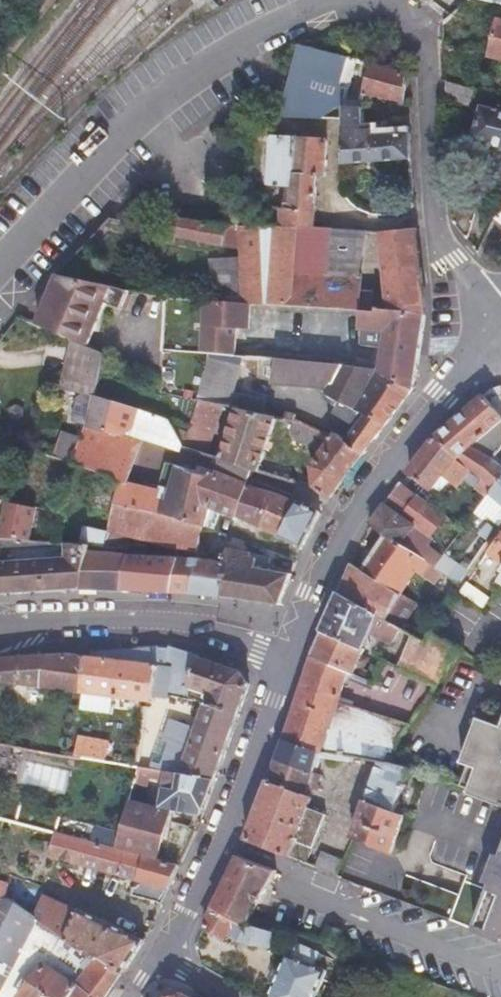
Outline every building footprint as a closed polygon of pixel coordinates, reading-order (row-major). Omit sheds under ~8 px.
[(325,118),(341,109),(342,105),(345,86),(336,84),(348,56),(307,46),(279,116),(325,118)] [(345,86),(358,59),(348,56),(336,84),(345,86)] [(402,101),(402,71),(370,62),(363,84),(364,91),(402,101)] [(467,103),(473,85),(446,77),(446,97),(467,103)] [(341,119),(339,160),(410,156),(409,143),(408,125),(384,127),(383,122),(367,123),(366,106),(342,105),(341,109),(341,119)] [(483,108),(475,137),(500,144),(500,112),(483,108)] [(281,220),(281,224),(312,226),(317,178),(322,179),(327,142),(269,139),(267,182),(283,182),(282,204),(274,203),(273,219),(281,220)] [(493,217),(500,224),(500,198),(493,217)] [(423,311),(415,227),(379,231),(384,306),(359,294),(359,274),(364,230),(312,226),(281,224),(264,223),(234,222),(178,216),(174,232),(241,249),(242,255),(210,257),(214,299),(235,301),(255,302),(357,309),(361,309),(423,313),(423,311)] [(116,285),(63,274),(62,275),(45,327),(96,348),(111,302),(116,285)] [(133,288),(116,285),(111,302),(127,307),(133,288)] [(165,317),(195,318),(196,297),(165,295),(165,317)] [(207,319),(209,298),(196,297),(195,318),(207,319)] [(207,319),(204,350),(209,351),(239,354),(241,328),(253,329),(255,302),(235,301),(214,299),(209,298),(207,319)] [(413,385),(423,313),(361,309),(357,309),(356,327),(360,328),(359,340),(361,344),(379,346),(377,367),(413,385)] [(193,349),(195,318),(165,317),(164,347),(193,349)] [(243,361),(244,354),(239,354),(209,351),(195,398),(220,405),(225,406),(234,409),(266,418),(269,400),(235,390),(239,361),(243,361)] [(365,450),(413,385),(377,367),(274,357),(272,380),(324,384),(324,392),(345,395),(338,409),(358,422),(348,439),(365,450)] [(436,439),(458,458),(480,477),(495,455),(500,447),(500,396),(500,388),(489,391),(436,439)] [(220,405),(195,398),(186,428),(169,423),(178,442),(180,445),(201,452),(220,405)] [(166,417),(115,400),(104,430),(126,433),(132,426),(178,442),(169,423),(166,417)] [(218,457),(247,466),(251,467),(254,469),(273,420),(266,418),(234,409),(215,456),(218,457)] [(333,435),(336,431),(334,423),(299,410),(292,414),(291,418),(333,435)] [(360,457),(365,450),(348,439),(336,431),(333,435),(291,418),(287,427),(294,436),(322,450),(311,464),(312,485),(330,497),(360,457)] [(104,430),(86,421),(81,435),(72,461),(74,462),(101,470),(111,473),(117,482),(124,484),(140,438),(126,433),(104,430)] [(72,461),(81,435),(65,429),(56,455),(72,461)] [(436,439),(411,472),(433,489),(452,466),(458,458),(436,439)] [(500,477),(500,460),(495,455),(480,477),(493,488),(500,477)] [(215,471),(242,479),(247,466),(218,457),(215,471)] [(458,458),(452,466),(487,496),(493,488),(480,477),(458,458)] [(202,525),(208,505),(214,476),(163,460),(158,478),(170,481),(169,486),(160,484),(158,491),(124,484),(117,482),(116,487),(112,501),(202,525)] [(116,487),(117,482),(111,473),(101,470),(97,481),(116,487)] [(233,516),(242,479),(215,471),(214,476),(208,505),(233,516)] [(500,526),(500,477),(493,488),(487,496),(480,507),(500,526)] [(257,526),(275,492),(242,479),(233,516),(257,526)] [(401,484),(383,509),(414,529),(415,528),(432,539),(448,516),(401,484)] [(279,535),(297,501),(286,496),(275,492),(257,526),(279,535)] [(11,538),(12,502),(0,500),(0,537),(11,538)] [(195,549),(202,525),(112,501),(105,527),(82,522),(80,542),(86,542),(126,545),(131,534),(179,547),(195,549)] [(303,546),(320,511),(297,501),(279,535),(303,546)] [(383,509),(370,526),(387,537),(402,547),(414,529),(383,509)] [(0,537),(0,590),(76,587),(85,546),(86,542),(80,542),(11,538),(0,537)] [(387,537),(364,574),(400,596),(414,574),(432,585),(440,572),(437,570),(415,556),(402,547),(387,537)] [(500,566),(500,538),(489,554),(500,566)] [(85,546),(76,587),(120,588),(129,551),(125,551),(85,546)] [(421,547),(415,556),(437,570),(443,561),(421,547)] [(279,603),(292,571),(255,564),(257,553),(226,548),(223,561),(226,561),(219,594),(222,595),(279,603)] [(129,551),(120,588),(168,590),(177,556),(129,551)] [(177,556),(168,590),(189,592),(198,558),(177,556)] [(443,561),(437,570),(440,572),(460,585),(468,571),(446,557),(443,561)] [(189,592),(219,594),(226,561),(223,561),(198,558),(189,592)] [(437,688),(461,648),(432,631),(425,643),(404,631),(385,621),(400,597),(400,596),(364,574),(352,567),(313,656),(350,674),(353,675),(364,652),(361,650),(373,626),(407,644),(395,667),(437,688)] [(484,609),(490,600),(467,587),(461,595),(484,609)] [(418,608),(400,597),(385,621),(404,631),(418,608)] [(165,699),(167,680),(168,669),(162,667),(167,651),(79,656),(0,660),(0,683),(81,696),(111,700),(151,707),(153,700),(165,699)] [(176,683),(186,657),(167,651),(162,667),(168,669),(167,680),(176,683)] [(355,760),(377,765),(392,768),(412,729),(341,703),(346,689),(350,674),(313,656),(308,673),(284,741),(320,753),(355,760)] [(140,769),(170,775),(213,783),(215,777),(248,688),(240,675),(190,658),(181,687),(208,696),(205,703),(173,694),(172,699),(170,706),(161,706),(153,714),(144,713),(136,768),(140,769)] [(110,710),(111,700),(81,696),(80,707),(110,710)] [(498,726),(474,717),(458,763),(465,765),(458,785),(469,789),(467,796),(500,808),(500,718),(498,726)] [(87,759),(105,762),(108,739),(77,735),(74,757),(87,759)] [(320,753),(284,741),(277,760),(314,771),(318,758),(320,753)] [(353,767),(355,760),(320,753),(318,758),(353,767)] [(277,760),(268,783),(306,796),(313,775),(314,771),(277,760)] [(377,765),(353,840),(381,850),(393,853),(405,815),(401,812),(413,772),(392,768),(377,765)] [(213,783),(170,775),(162,809),(202,817),(213,783)] [(306,796),(310,798),(312,793),(314,793),(319,777),(313,775),(306,796)] [(246,841),(248,842),(306,864),(325,815),(306,808),(310,798),(306,796),(268,783),(246,841)] [(169,817),(129,805),(121,833),(117,848),(155,858),(169,817)] [(121,833),(86,823),(82,839),(117,848),(121,833)] [(135,880),(167,889),(179,864),(155,858),(117,848),(82,839),(73,837),(60,834),(52,856),(57,857),(55,862),(69,866),(69,863),(135,880)] [(312,867),(335,875),(341,860),(319,852),(312,867)] [(500,943),(500,855),(500,857),(494,855),(484,883),(469,877),(452,923),(500,943)] [(250,929),(252,925),(277,872),(241,856),(214,911),(250,929)] [(6,898),(10,882),(0,880),(0,898),(6,898)] [(130,895),(160,903),(167,889),(135,880),(137,887),(132,889),(130,895)] [(120,972),(97,956),(95,959),(32,914),(20,905),(9,897),(6,898),(0,898),(0,996),(104,996),(120,972)] [(97,956),(120,972),(129,958),(142,939),(80,911),(78,913),(44,897),(32,914),(95,959),(97,956)] [(278,935),(250,929),(214,911),(206,929),(227,940),(229,936),(244,943),(273,948),(278,935)] [(326,974),(314,970),(319,956),(296,947),(290,960),(286,958),(270,996),(317,996),(326,974)]
